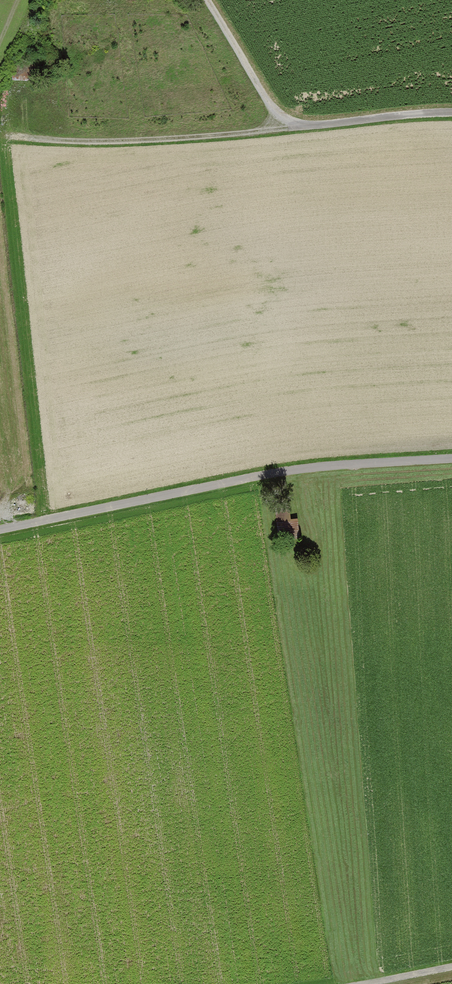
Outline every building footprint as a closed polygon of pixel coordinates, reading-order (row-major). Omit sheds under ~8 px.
[(286,501),(276,502),(282,539),(298,537),(295,519),(289,520),(286,501)]
